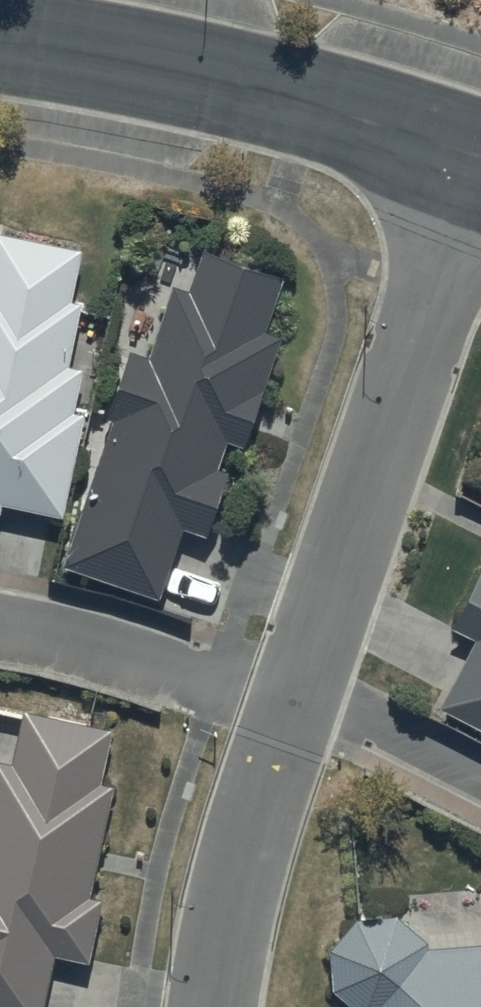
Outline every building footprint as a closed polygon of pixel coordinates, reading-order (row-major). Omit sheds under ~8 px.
[(0,234),(0,507),(1,505),(63,517),(86,411),(75,409),(82,368),(69,366),(81,301),(69,299),(79,248),(0,234)] [(104,440),(64,564),(158,597),(181,529),(204,537),(226,473),(214,469),(225,438),(241,444),(279,335),(266,331),(285,277),(203,249),(190,287),(171,280),(144,356),(128,350),(97,438),(104,440)] [(480,566),(449,629),(472,640),(438,711),(480,731),(480,566)] [(22,711),(9,764),(0,762),(0,1006),(43,1006),(55,952),(88,959),(102,897),(90,895),(114,784),(99,781),(110,730),(22,711)] [(426,944),(395,915),(356,920),(329,950),(332,990),(350,1006),(480,1006),(480,942),(426,944)]
